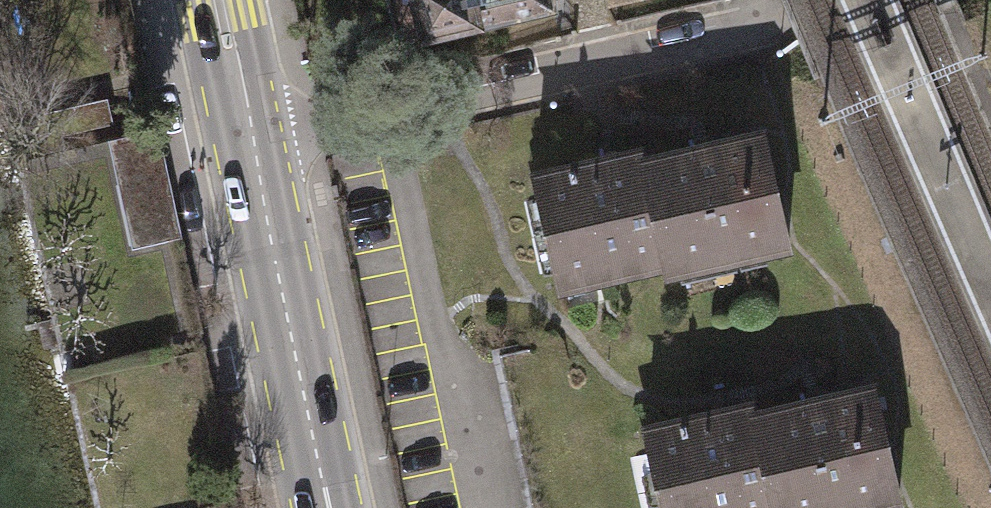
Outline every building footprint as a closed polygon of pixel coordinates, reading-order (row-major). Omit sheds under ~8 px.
[(434,50),(567,20),(562,0),(422,0),(434,50)] [(95,143),(122,251),(171,239),(144,131),(95,143)] [(776,150),(651,174),(669,275),(674,298),(799,275),(776,150)] [(648,157),(531,178),(553,296),(669,275),(651,174),(648,157)] [(764,432),(780,507),(912,507),(891,406),(764,432)] [(646,440),(659,507),(780,507),(764,432),(761,417),(646,440)]
